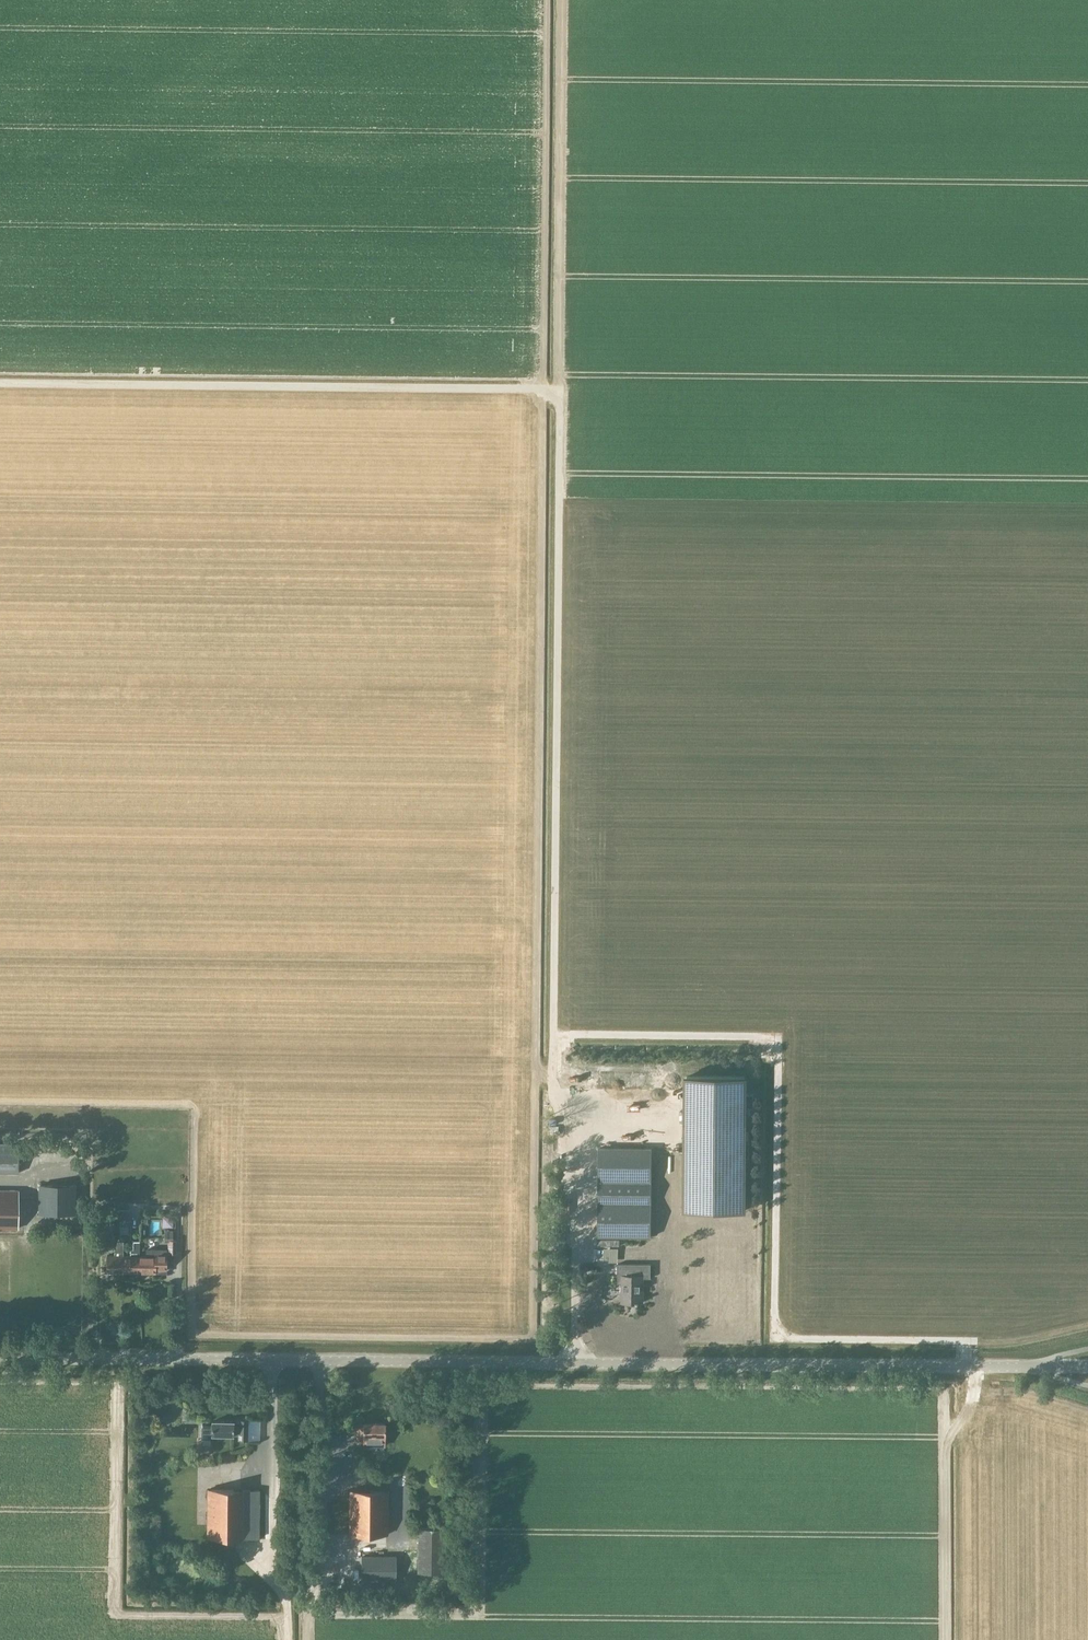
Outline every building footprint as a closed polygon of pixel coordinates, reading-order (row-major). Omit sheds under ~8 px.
[(687,1077),(687,1123),(744,1124),(744,1077),(687,1077)] [(687,1123),(686,1211),(743,1212),(744,1124),(687,1123)] [(0,1144),(0,1173),(18,1173),(18,1144),(0,1144)] [(598,1149),(597,1237),(651,1238),(652,1149),(598,1149)] [(75,1214),(76,1185),(39,1184),(38,1214),(75,1214)] [(18,1228),(18,1190),(0,1190),(0,1228),(18,1228)] [(118,1209),(118,1219),(130,1220),(130,1210),(118,1209)] [(96,1214),(96,1225),(110,1225),(110,1214),(96,1214)] [(123,1272),(123,1256),(123,1241),(117,1241),(117,1249),(115,1249),(115,1256),(108,1256),(108,1255),(107,1255),(107,1272),(108,1272),(123,1272)] [(139,1272),(139,1256),(139,1241),(133,1241),(133,1249),(130,1249),(130,1256),(123,1256),(123,1272),(139,1272)] [(615,1258),(616,1245),(602,1245),(601,1258),(615,1258)] [(155,1273),(167,1273),(167,1249),(147,1249),(147,1256),(139,1256),(139,1272),(155,1273)] [(622,1303),(642,1303),(642,1279),(650,1279),(650,1265),(617,1265),(617,1273),(622,1273),(622,1303)] [(155,1408),(164,1403),(161,1396),(151,1400),(155,1408)] [(220,1438),(220,1435),(239,1435),(238,1440),(247,1440),(248,1420),(239,1419),(239,1422),(233,1422),(212,1421),(212,1424),(202,1423),(202,1426),(201,1426),(201,1438),(218,1438),(220,1438)] [(385,1442),(385,1423),(363,1423),(357,1423),(357,1441),(385,1442)] [(242,1538),(243,1490),(207,1489),(207,1538),(242,1538)] [(243,1490),(242,1538),(259,1538),(259,1490),(243,1490)] [(387,1491),(349,1491),(349,1534),(387,1534),(387,1491)] [(444,1528),(417,1527),(416,1572),(444,1572),(444,1528)] [(168,1556),(175,1562),(185,1551),(177,1545),(168,1556)] [(395,1581),(395,1556),(361,1556),(361,1580),(395,1581)]
